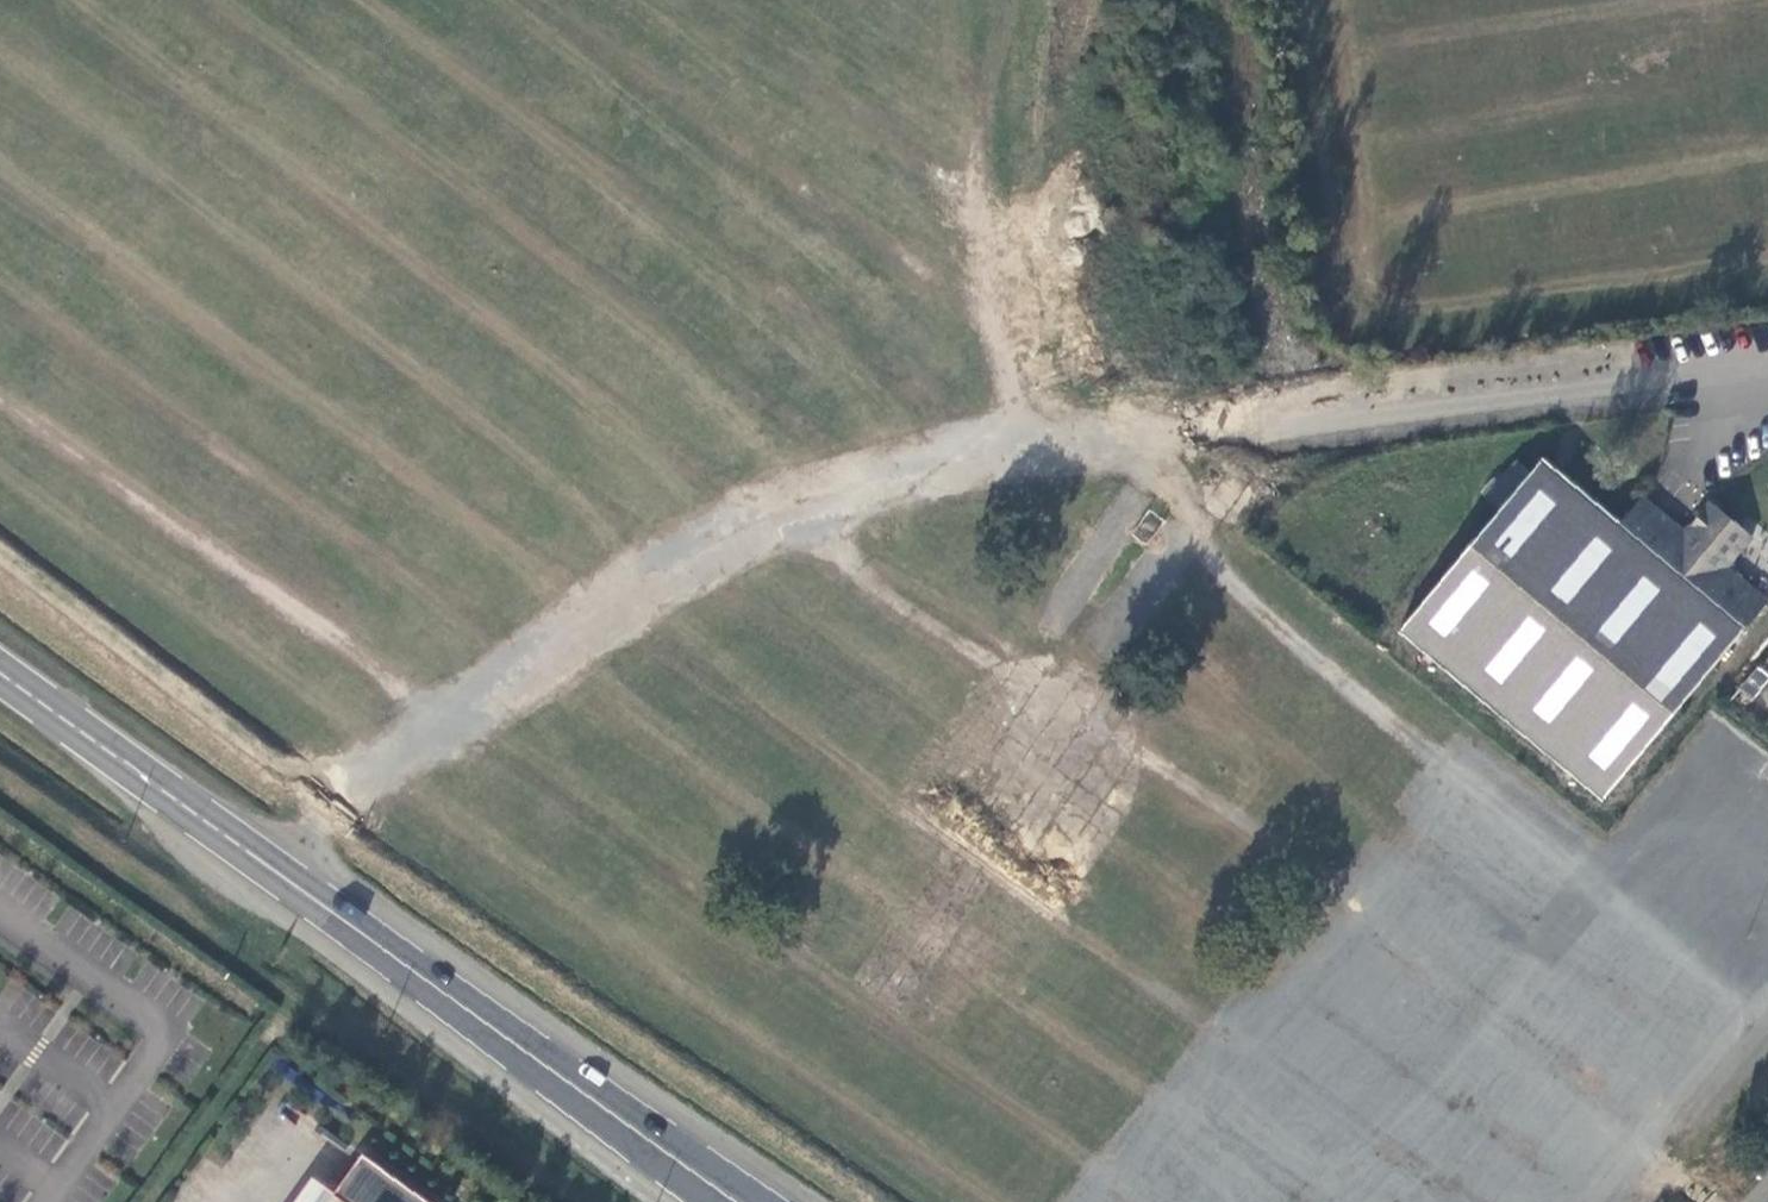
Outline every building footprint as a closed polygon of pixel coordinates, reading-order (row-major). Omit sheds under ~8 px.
[(1604,800),(1699,685),(1767,602),(1767,599),(1728,567),(1753,536),(1711,501),(1685,531),(1643,496),(1621,522),(1543,457),(1531,472),(1518,461),(1500,481),(1496,477),(1483,493),(1501,509),(1400,631),(1604,800)] [(364,1154),(329,1201),(431,1201),(364,1154)]
